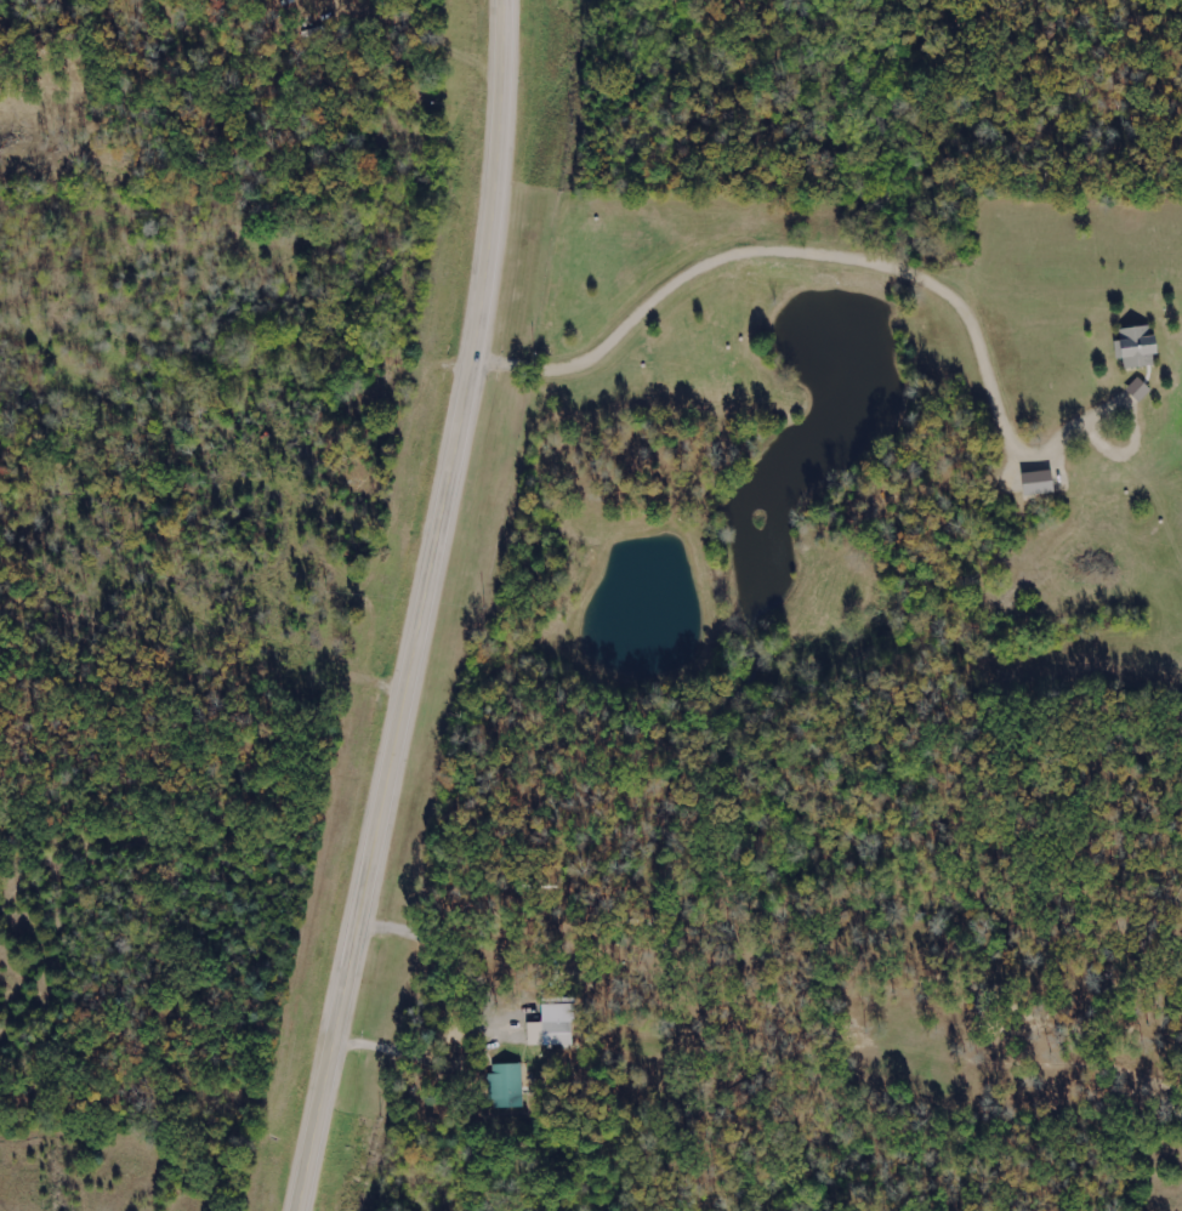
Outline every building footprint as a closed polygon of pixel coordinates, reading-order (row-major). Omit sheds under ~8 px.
[(1120,329),(1120,341),(1116,342),(1117,360),(1124,360),(1125,369),(1156,367),(1154,327),(1120,329)] [(1126,392),(1139,405),(1152,391),(1138,378),(1126,392)] [(1022,475),(1025,497),(1055,493),(1052,471),(1022,475)] [(573,1045),(573,998),(541,999),(541,1023),(527,1023),(527,1046),(573,1045)] [(492,1108),(524,1107),(523,1064),(492,1065),(493,1075),(491,1075),(492,1108)]
